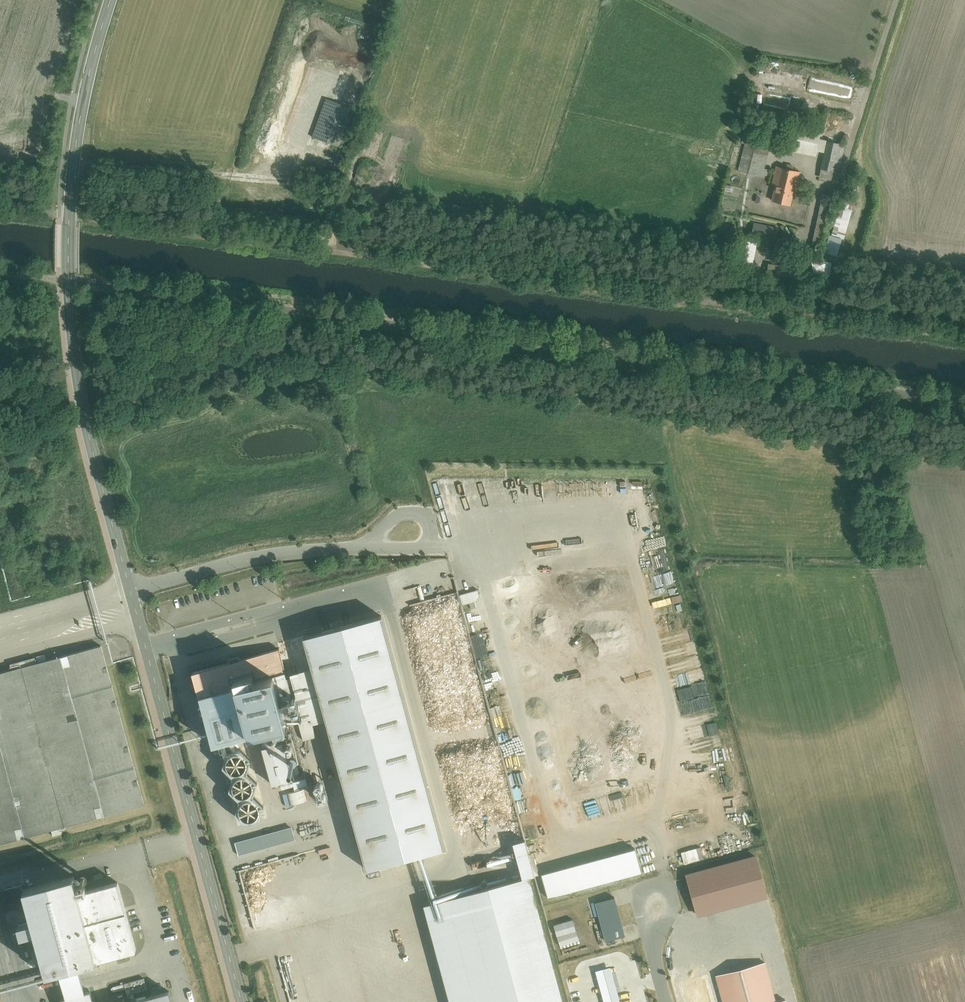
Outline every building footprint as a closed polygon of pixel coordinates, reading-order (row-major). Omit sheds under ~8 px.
[(326,102),(312,138),(341,149),(354,112),(326,102)] [(788,128),(784,151),(813,157),(818,134),(788,128)] [(762,178),(770,144),(744,137),(736,172),(762,178)] [(826,143),(820,169),(838,173),(844,147),(826,143)] [(769,201),(790,205),(796,175),(776,171),(769,201)] [(823,252),(834,255),(847,209),(837,206),(823,252)] [(754,223),(751,236),(776,242),(779,228),(754,223)] [(770,270),(757,267),(762,247),(740,242),(733,276),(767,283),(770,270)] [(381,622),(303,643),(365,879),(444,859),(381,622)] [(0,674),(0,843),(141,805),(99,647),(0,674)] [(279,650),(191,674),(209,737),(214,758),(260,746),(272,792),(305,783),(294,742),(289,743),(285,731),(299,727),(302,739),(315,736),(313,727),(324,724),(311,673),(287,679),(279,650)] [(247,772),(249,769),(250,764),(247,757),(240,754),(239,754),(232,757),(229,765),(231,769),(233,772),(240,775),(247,772)] [(254,797),(256,794),(257,789),(254,782),(246,779),(245,779),(239,783),(236,790),(237,794),(239,797),(247,800),(254,797)] [(260,820),(262,817),(263,812),(260,805),(252,802),(251,802),(245,805),(242,813),(243,817),(245,820),(253,823),(260,820)] [(291,828),(234,843),(238,856),(295,841),(291,828)] [(636,853),(543,878),(549,901),(642,876),(636,853)] [(756,856),(686,874),(698,917),(768,898),(756,856)] [(74,878),(24,891),(32,920),(18,924),(25,949),(38,945),(46,975),(136,951),(118,883),(78,894),(74,878)] [(425,909),(449,1001),(562,1001),(531,882),(425,909)] [(615,898),(594,904),(604,942),(625,937),(615,898)] [(560,948),(579,942),(573,922),(553,928),(560,948)] [(717,977),(723,1001),(774,1001),(765,964),(717,977)] [(603,1001),(620,1001),(612,969),(595,973),(603,1001)] [(170,994),(139,1001),(172,1001),(170,994)]
